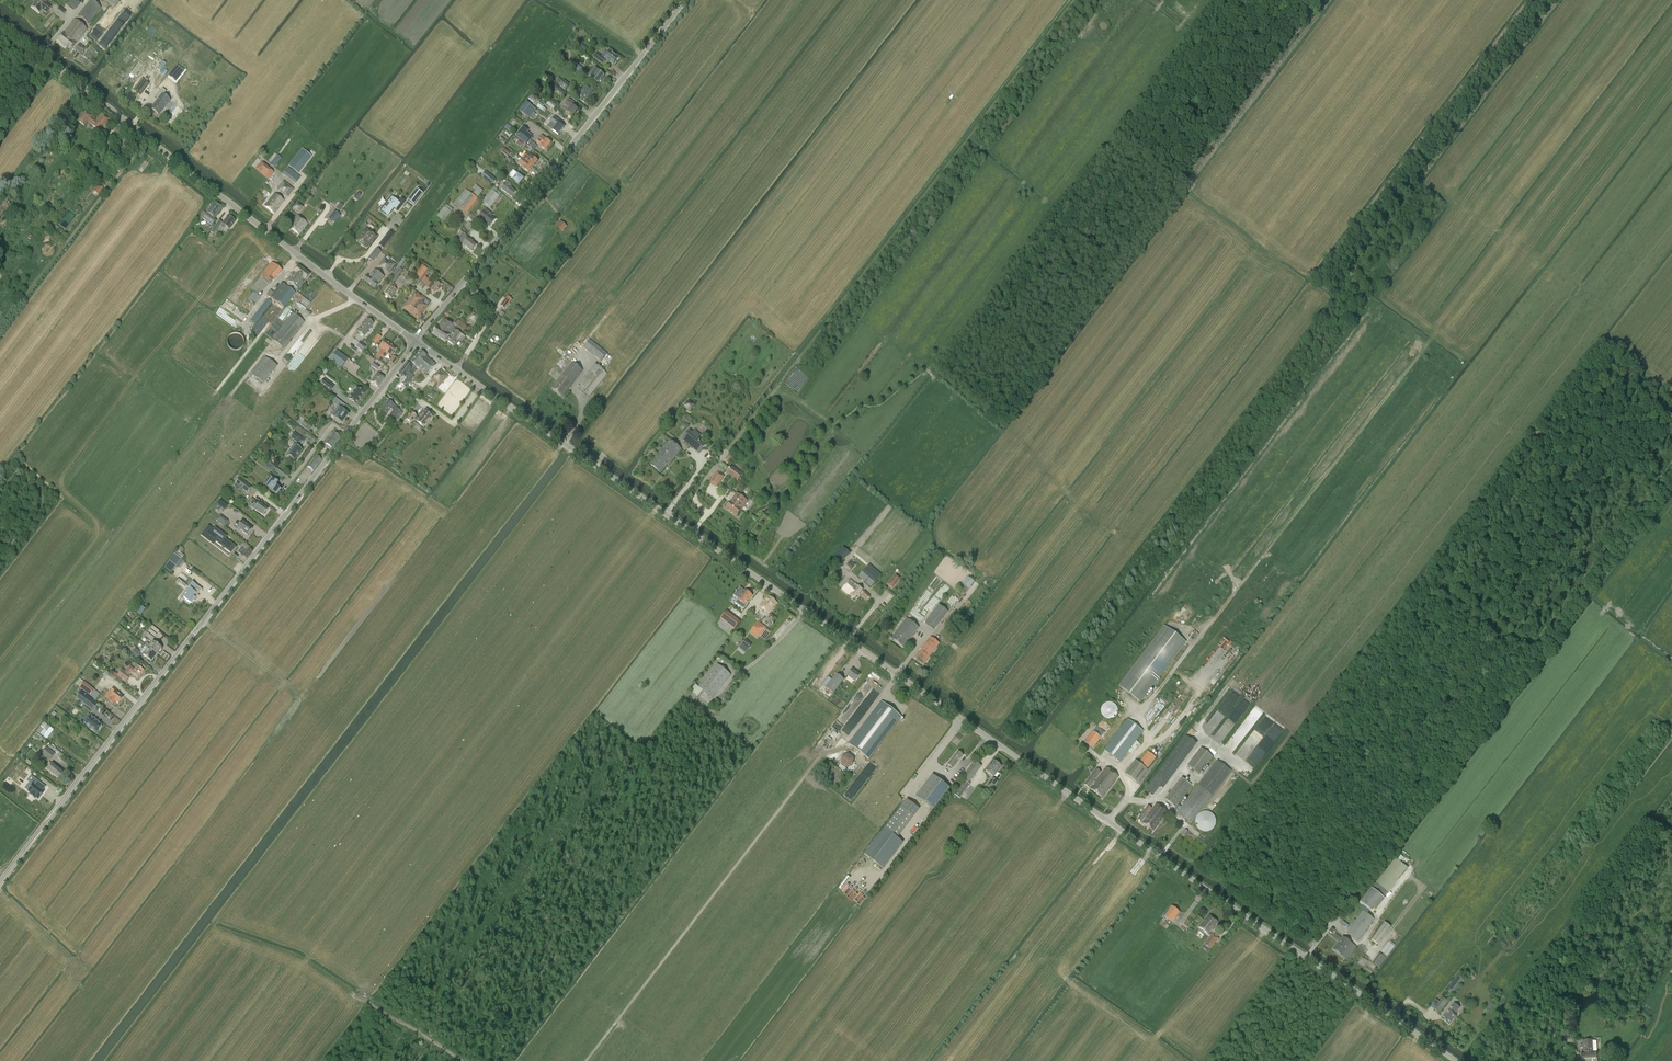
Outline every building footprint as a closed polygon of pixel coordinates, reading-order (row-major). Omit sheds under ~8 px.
[(51,7),(46,3),(47,2),(44,0),(37,0),(32,7),(39,12),(41,9),(46,13),(51,7)] [(75,10),(81,3),(78,0),(72,0),(69,5),(75,10)] [(101,8),(90,0),(78,16),(88,24),(101,8)] [(63,34),(58,40),(70,50),(75,44),(87,29),(74,20),(63,34)] [(577,47),(584,53),(588,49),(580,43),(577,47)] [(125,52),(130,56),(136,49),(131,44),(125,52)] [(84,49),(79,45),(75,50),(80,54),(82,52),(83,53),(84,52),(83,51),(84,49)] [(150,46),(140,60),(150,67),(160,52),(150,46)] [(593,58),(601,64),(605,58),(613,64),(618,58),(610,51),(607,54),(605,53),(602,57),(597,53),(593,58)] [(163,58),(172,65),(175,60),(166,53),(163,58)] [(163,61),(157,69),(159,70),(160,71),(162,68),(166,64),(163,61)] [(585,79),(589,74),(577,64),(573,70),(585,79)] [(595,68),(588,76),(598,84),(605,76),(595,68)] [(153,69),(147,76),(159,86),(165,80),(153,69)] [(555,82),(559,86),(565,91),(569,86),(563,81),(558,78),(555,82)] [(141,79),(133,89),(140,95),(149,84),(141,79)] [(566,93),(554,84),(552,87),(564,96),(566,93)] [(590,87),(588,89),(585,87),(582,90),(580,88),(577,93),(579,94),(578,95),(585,101),(594,89),(590,87)] [(162,94),(151,109),(159,115),(170,100),(162,94)] [(569,99),(565,104),(564,104),(570,108),(567,112),(572,117),(578,110),(573,106),(574,103),(569,99)] [(550,100),(547,105),(554,110),(558,105),(550,100)] [(520,111),(526,115),(532,106),(527,103),(520,111)] [(86,111),(78,121),(84,126),(88,121),(92,125),(101,132),(110,122),(101,114),(96,120),(91,117),(92,116),(86,111)] [(558,135),(564,128),(558,124),(560,121),(555,117),(550,122),(556,127),(552,130),(558,135)] [(523,126),(516,136),(526,144),(532,136),(527,132),(528,131),(523,126)] [(551,143),(546,139),(541,136),(536,143),(546,151),(551,143)] [(312,156),(302,149),(288,166),(298,174),(312,156)] [(522,160),(533,168),(538,161),(528,153),(522,160)] [(278,154),(271,163),(276,166),(283,157),(278,154)] [(522,160),(519,164),(523,167),(529,172),(533,168),(522,160)] [(273,173),(261,163),(256,169),(268,179),(273,173)] [(295,183),(300,177),(288,168),(283,174),(295,183)] [(519,185),(524,179),(513,171),(508,177),(519,185)] [(496,180),(486,172),(482,176),(492,185),(496,180)] [(72,178),(75,180),(74,181),(78,183),(82,178),(78,175),(78,176),(75,174),(72,178)] [(283,181),(277,188),(288,197),(294,189),(283,181)] [(501,189),(512,198),(516,192),(511,187),(512,186),(507,182),(501,189)] [(98,194),(102,189),(98,185),(94,191),(98,194)] [(476,185),(472,188),(475,190),(472,195),(466,190),(455,204),(466,213),(477,199),(483,191),(476,185)] [(483,202),(490,208),(501,193),(497,190),(497,189),(494,187),(483,202)] [(417,189),(409,200),(414,204),(422,193),(417,189)] [(274,193),(264,206),(274,213),(284,201),(274,193)] [(405,201),(401,198),(397,202),(396,201),(390,197),(390,198),(380,210),(384,213),(388,216),(389,215),(394,208),(398,211),(405,201)] [(200,216),(201,217),(203,218),(202,218),(212,225),(216,220),(214,219),(222,208),(214,202),(206,213),(203,211),(200,216)] [(437,216),(443,222),(454,210),(448,204),(437,216)] [(486,209),(478,218),(490,227),(496,219),(492,216),(493,215),(486,209)] [(335,211),(329,218),(335,222),(340,215),(335,211)] [(307,223),(297,215),(289,226),(298,234),(307,223)] [(220,226),(221,226),(223,229),(225,226),(229,229),(234,222),(228,217),(222,224),(219,221),(214,227),(210,232),(213,234),(220,226)] [(464,228),(469,231),(474,225),(469,221),(464,228)] [(557,227),(562,230),(566,225),(561,222),(557,227)] [(358,241),(366,248),(375,236),(367,229),(358,241)] [(455,238),(458,240),(472,251),(477,245),(466,236),(467,236),(464,233),(463,233),(461,231),(455,238)] [(384,239),(388,242),(393,236),(389,233),(384,239)] [(381,252),(376,248),(369,258),(373,261),(381,252)] [(390,273),(396,264),(385,257),(379,265),(390,273)] [(272,262),(260,276),(269,283),(281,270),(272,262)] [(310,274),(298,266),(287,280),(298,289),(310,274)] [(421,278),(427,270),(422,266),(415,274),(421,278)] [(398,267),(394,272),(399,276),(403,270),(398,267)] [(375,289),(384,277),(375,270),(369,277),(367,275),(364,280),(375,289)] [(423,276),(420,281),(425,285),(429,280),(423,276)] [(295,293),(282,283),(274,293),(270,290),(267,294),(283,307),(295,293)] [(392,286),(390,285),(385,293),(391,297),(397,289),(395,288),(396,286),(393,284),(392,286)] [(260,297),(253,292),(248,299),(255,304),(260,297)] [(294,296),(302,302),(301,303),(307,308),(311,303),(297,292),(294,296)] [(424,299),(415,292),(404,308),(414,316),(417,311),(414,309),(417,305),(416,305),(417,304),(418,304),(422,298),(424,299)] [(508,296),(501,305),(504,308),(511,299),(508,296)] [(414,316),(418,319),(428,306),(423,303),(426,299),(424,298),(424,299),(422,298),(418,304),(417,304),(416,305),(417,305),(414,309),(417,311),(414,316)] [(267,299),(250,321),(255,324),(271,303),(267,299)] [(473,311),(468,316),(475,323),(481,317),(473,311)] [(304,322),(293,313),(272,339),(284,348),(304,322)] [(362,326),(358,332),(364,336),(373,323),(367,319),(362,325),(361,324),(361,326),(362,326)] [(444,319),(438,326),(442,329),(442,330),(448,334),(449,335),(453,329),(455,327),(454,326),(453,325),(444,319)] [(455,326),(463,331),(464,330),(465,331),(467,327),(459,321),(456,324),(454,323),(453,324),(453,325),(454,326),(455,327),(455,326)] [(442,329),(438,326),(438,327),(433,333),(445,341),(446,339),(448,340),(447,341),(454,346),(462,335),(455,330),(454,330),(453,329),(449,335),(448,334),(442,330),(442,329)] [(227,342),(227,343),(227,344),(227,345),(228,346),(228,347),(229,348),(230,348),(230,349),(231,349),(231,350),(232,350),(233,350),(233,351),(234,351),(235,351),(236,351),(237,351),(238,350),(239,350),(240,349),(241,349),(241,348),(242,348),(242,347),(243,347),(243,346),(243,345),(244,345),(244,344),(244,343),(244,342),(244,341),(244,340),(244,339),(243,339),(243,338),(243,337),(242,337),(242,336),(241,336),(240,335),(239,334),(238,334),(237,334),(236,333),(235,333),(234,334),(233,334),(232,334),(231,335),(230,335),(230,336),(229,336),(229,337),(228,337),(228,338),(227,339),(227,340),(227,341),(227,342)] [(376,344),(381,337),(377,335),(372,341),(376,344)] [(382,349),(377,355),(375,358),(378,360),(380,357),(390,344),(384,340),(379,347),(382,349)] [(584,347),(601,361),(607,354),(590,340),(584,347)] [(367,348),(360,342),(356,347),(359,349),(358,350),(362,354),(367,348)] [(396,349),(390,344),(380,357),(383,359),(388,353),(390,355),(396,349)] [(407,362),(399,372),(407,378),(414,369),(417,366),(426,375),(436,365),(428,358),(426,357),(425,356),(424,354),(421,351),(410,362),(411,363),(410,364),(407,362)] [(338,352),(332,360),(341,367),(347,359),(346,358),(347,357),(342,354),(342,355),(338,352)] [(277,368),(267,359),(254,373),(264,382),(277,368)] [(371,366),(377,371),(380,367),(374,363),(371,366)] [(562,396),(582,370),(572,363),(552,388),(562,396)] [(589,397),(607,374),(596,365),(578,388),(589,397)] [(448,377),(441,370),(431,379),(439,386),(448,377)] [(377,386),(384,378),(377,373),(371,382),(377,386)] [(324,379),(319,385),(330,393),(334,387),(324,379)] [(364,393),(356,388),(348,399),(356,404),(364,393)] [(339,423),(341,424),(348,415),(342,410),(345,406),(335,398),(336,399),(333,404),(339,408),(339,409),(333,418),(335,419),(335,420),(339,424),(339,423)] [(388,400),(379,412),(385,417),(391,409),(393,411),(388,418),(392,421),(395,418),(397,419),(402,412),(396,408),(397,407),(388,400)] [(685,406),(691,412),(697,406),(691,400),(685,406)] [(412,413),(406,419),(411,423),(414,419),(416,421),(416,422),(423,428),(432,418),(425,411),(418,419),(416,417),(416,416),(412,413)] [(313,427),(304,420),(301,425),(309,431),(313,427)] [(706,445),(690,430),(682,439),(699,453),(706,445)] [(287,454),(286,455),(294,461),(294,460),(302,450),(298,447),(300,445),(304,440),(294,433),(294,432),(290,438),(296,442),(295,444),(294,444),(294,445),(287,455),(287,454)] [(326,444),(331,448),(339,437),(334,433),(326,444)] [(668,464),(669,464),(681,449),(669,440),(658,454),(659,454),(650,465),(660,473),(668,464)] [(321,460),(316,456),(308,467),(313,471),(321,460)] [(273,472),(276,467),(269,463),(266,469),(273,472)] [(737,481),(742,474),(731,467),(727,473),(737,481)] [(278,469),(275,473),(282,478),(285,475),(278,469)] [(717,471),(709,482),(717,487),(725,477),(717,471)] [(239,478),(235,484),(247,493),(251,488),(239,478)] [(276,485),(278,483),(271,478),(265,486),(276,495),(280,489),(276,485)] [(742,505),(745,500),(738,495),(733,501),(734,501),(732,503),(730,502),(727,507),(737,515),(740,510),(743,506),(742,505)] [(221,499),(217,504),(224,510),(228,505),(221,499)] [(263,516),(268,509),(259,503),(258,504),(255,502),(251,507),(254,509),(254,510),(258,513),(259,512),(263,516)] [(220,515),(216,520),(223,525),(227,521),(220,515)] [(247,536),(252,529),(242,521),(239,524),(236,522),(233,526),(234,525),(237,527),(236,528),(240,531),(241,531),(247,536)] [(211,528),(207,534),(211,537),(209,540),(213,544),(216,541),(231,552),(235,547),(236,547),(224,538),(226,536),(223,534),(221,536),(211,528)] [(248,558),(253,550),(250,548),(251,546),(243,542),(238,553),(248,558)] [(174,554),(178,556),(182,560),(185,556),(182,553),(184,550),(180,546),(174,554)] [(178,556),(174,554),(169,561),(176,566),(181,559),(178,556)] [(851,560),(845,567),(849,572),(851,570),(855,564),(851,560)] [(869,564),(859,577),(871,587),(881,575),(869,564)] [(827,587),(840,572),(836,568),(823,583),(827,587)] [(896,574),(888,584),(893,588),(901,578),(896,574)] [(969,588),(974,582),(967,576),(962,583),(969,588)] [(851,579),(842,589),(854,599),(862,590),(851,579)] [(202,589),(192,582),(184,592),(187,594),(183,598),(191,604),(197,595),(198,596),(197,596),(198,597),(198,595),(202,589)] [(738,599),(743,603),(745,605),(752,595),(745,590),(738,599)] [(861,594),(867,600),(870,596),(865,591),(861,594)] [(768,614),(777,602),(768,595),(759,607),(768,614)] [(937,630),(949,610),(939,603),(926,623),(937,630)] [(141,606),(137,613),(142,615),(146,608),(141,606)] [(776,618),(771,614),(767,619),(772,623),(776,618)] [(892,638),(904,647),(919,627),(907,618),(892,638)] [(730,635),(734,630),(720,619),(716,624),(730,635)] [(757,639),(766,628),(758,622),(749,633),(757,639)] [(1185,641),(1165,626),(1120,686),(1140,701),(1185,641)] [(152,641),(154,638),(145,631),(143,634),(152,641)] [(924,664),(940,643),(931,636),(915,657),(924,664)] [(751,645),(745,640),(740,647),(746,652),(751,645)] [(147,643),(145,646),(156,655),(161,648),(153,641),(150,645),(147,643)] [(151,661),(156,655),(145,646),(140,652),(135,648),(131,653),(138,658),(142,654),(151,661)] [(114,673),(113,675),(121,682),(123,680),(126,682),(130,676),(129,675),(130,674),(130,675),(130,674),(131,673),(131,672),(132,673),(138,678),(143,671),(143,670),(145,667),(140,663),(135,670),(132,668),(128,668),(125,672),(122,669),(118,674),(115,672),(114,673)] [(698,687),(712,698),(731,674),(717,664),(698,687)] [(852,668),(847,675),(855,681),(860,675),(852,668)] [(822,685),(826,688),(833,693),(844,679),(837,674),(832,680),(828,677),(822,685)] [(865,681),(835,725),(841,729),(844,725),(853,730),(876,697),(869,693),(873,687),(865,681)] [(80,687),(90,695),(94,690),(84,682),(80,687)] [(110,691),(113,693),(108,700),(113,704),(115,701),(118,703),(123,697),(116,691),(116,690),(113,687),(110,691)] [(81,691),(76,697),(92,710),(97,704),(81,691)] [(1194,698),(1189,704),(1193,707),(1198,700),(1194,698)] [(902,716),(881,701),(848,743),(869,759),(902,716)] [(1102,716),(1103,716),(1103,717),(1104,717),(1105,718),(1106,719),(1107,719),(1108,719),(1109,719),(1110,719),(1111,719),(1112,719),(1113,718),(1114,718),(1114,717),(1115,717),(1115,716),(1116,716),(1116,715),(1117,715),(1117,714),(1117,713),(1118,713),(1118,712),(1118,711),(1118,710),(1118,709),(1117,708),(1117,707),(1116,706),(1116,705),(1115,704),(1114,704),(1113,703),(1112,703),(1111,702),(1110,702),(1109,702),(1108,702),(1107,702),(1107,703),(1106,703),(1105,703),(1105,704),(1104,704),(1103,705),(1103,706),(1102,706),(1102,707),(1101,707),(1101,708),(1101,709),(1101,710),(1101,711),(1101,712),(1101,713),(1101,714),(1102,715),(1102,716)] [(91,728),(94,731),(94,730),(96,731),(101,724),(94,719),(95,718),(91,716),(90,716),(88,715),(86,718),(88,720),(85,723),(91,728)] [(1142,731),(1128,720),(1104,751),(1119,762),(1142,731)] [(53,730),(47,725),(40,734),(46,739),(53,730)] [(1084,741),(1093,748),(1105,733),(1096,726),(1084,741)] [(1185,736),(1146,790),(1153,795),(1159,786),(1160,787),(1194,742),(1185,736)] [(54,754),(46,747),(41,754),(49,760),(54,754)] [(28,751),(25,748),(18,756),(21,758),(28,751)] [(1199,774),(1212,756),(1201,748),(1188,765),(1199,774)] [(1156,758),(1148,751),(1139,762),(1147,768),(1156,758)] [(951,770),(963,755),(958,752),(948,764),(950,766),(948,768),(951,770)] [(848,753),(842,756),(841,763),(846,768),(853,765),(854,758),(848,753)] [(1002,766),(993,759),(985,770),(994,776),(1002,766)] [(1147,770),(1135,760),(1124,774),(1137,783),(1147,770)] [(1165,800),(1175,808),(1173,810),(1177,813),(1190,823),(1231,770),(1218,760),(1204,778),(1208,781),(1204,788),(1199,784),(1181,807),(1178,805),(1192,786),(1181,778),(1165,800)] [(975,761),(963,777),(969,782),(981,766),(975,761)] [(52,764),(47,770),(58,779),(63,773),(52,764)] [(828,784),(829,784),(830,785),(831,785),(832,785),(833,785),(834,785),(835,785),(836,785),(837,785),(838,784),(839,784),(840,783),(841,782),(841,781),(842,781),(842,780),(842,779),(843,778),(843,777),(843,776),(843,775),(843,774),(842,773),(842,772),(842,771),(841,771),(841,770),(840,770),(839,769),(838,768),(837,768),(836,767),(835,767),(834,767),(833,767),(832,767),(831,768),(830,768),(829,769),(828,769),(827,770),(826,771),(826,772),(825,773),(825,774),(825,775),(825,776),(825,777),(825,778),(825,779),(825,780),(826,781),(826,782),(827,782),(828,783),(828,784)] [(855,795),(874,773),(866,767),(849,787),(854,790),(852,793),(855,795)] [(1092,783),(1093,784),(1090,789),(1102,798),(1118,776),(1106,767),(1095,782),(1094,781),(1099,774),(1095,770),(1084,784),(1089,788),(1092,783)] [(31,775),(27,780),(33,784),(31,787),(30,787),(29,788),(30,788),(28,791),(30,793),(29,794),(35,799),(36,797),(38,799),(40,796),(41,796),(41,795),(43,792),(37,788),(41,783),(31,775)] [(950,788),(932,775),(915,797),(933,810),(950,788)] [(987,786),(990,789),(996,782),(992,779),(987,786)] [(965,781),(955,795),(959,798),(970,785),(965,781)] [(1153,831),(1167,812),(1156,804),(1142,822),(1153,831)] [(1138,819),(1141,822),(1151,809),(1147,806),(1138,819)] [(897,838),(913,816),(901,807),(864,854),(883,869),(903,842),(897,838)] [(1197,827),(1197,828),(1198,829),(1199,830),(1200,830),(1201,831),(1202,832),(1203,832),(1204,832),(1205,832),(1206,832),(1207,832),(1208,832),(1209,832),(1209,831),(1210,831),(1211,830),(1212,830),(1213,829),(1214,828),(1214,827),(1215,827),(1215,826),(1216,825),(1216,824),(1216,823),(1216,822),(1216,821),(1216,820),(1216,819),(1215,818),(1215,817),(1214,816),(1214,815),(1213,815),(1213,814),(1212,813),(1211,813),(1211,812),(1210,812),(1209,812),(1208,811),(1207,811),(1206,811),(1205,811),(1204,811),(1203,811),(1203,812),(1202,812),(1201,812),(1200,813),(1199,813),(1199,814),(1198,814),(1197,815),(1197,816),(1196,817),(1196,818),(1195,819),(1195,820),(1195,821),(1195,822),(1195,823),(1195,824),(1196,825),(1196,826),(1197,827)] [(1396,857),(1376,886),(1379,888),(1387,893),(1385,896),(1388,898),(1410,867),(1396,857)] [(1376,909),(1378,910),(1387,898),(1373,887),(1361,902),(1374,912),(1376,909)] [(1172,906),(1164,916),(1171,921),(1179,911),(1172,906)] [(1358,941),(1374,919),(1363,911),(1347,933),(1358,941)] [(1199,927),(1208,934),(1218,922),(1209,915),(1199,927)] [(1373,941),(1382,945),(1391,925),(1383,921),(1373,941)] [(1213,934),(1204,944),(1209,948),(1215,941),(1216,942),(1219,938),(1213,934)] [(1346,959),(1356,947),(1343,937),(1333,949),(1346,959)] [(1382,952),(1388,957),(1396,946),(1389,942),(1382,952)] [(1453,993),(1463,979),(1457,975),(1447,988),(1453,993)] [(1448,1002),(1443,998),(1434,1009),(1439,1013),(1448,1002)] [(1442,1019),(1449,1024),(1456,1016),(1454,1014),(1459,1007),(1454,1003),(1442,1019)] [(1595,1040),(1593,1040),(1582,1041),(1582,1044),(1580,1045),(1580,1048),(1583,1048),(1583,1053),(1581,1053),(1581,1060),(1597,1059),(1596,1049),(1597,1048),(1597,1044),(1595,1043),(1595,1040)]
